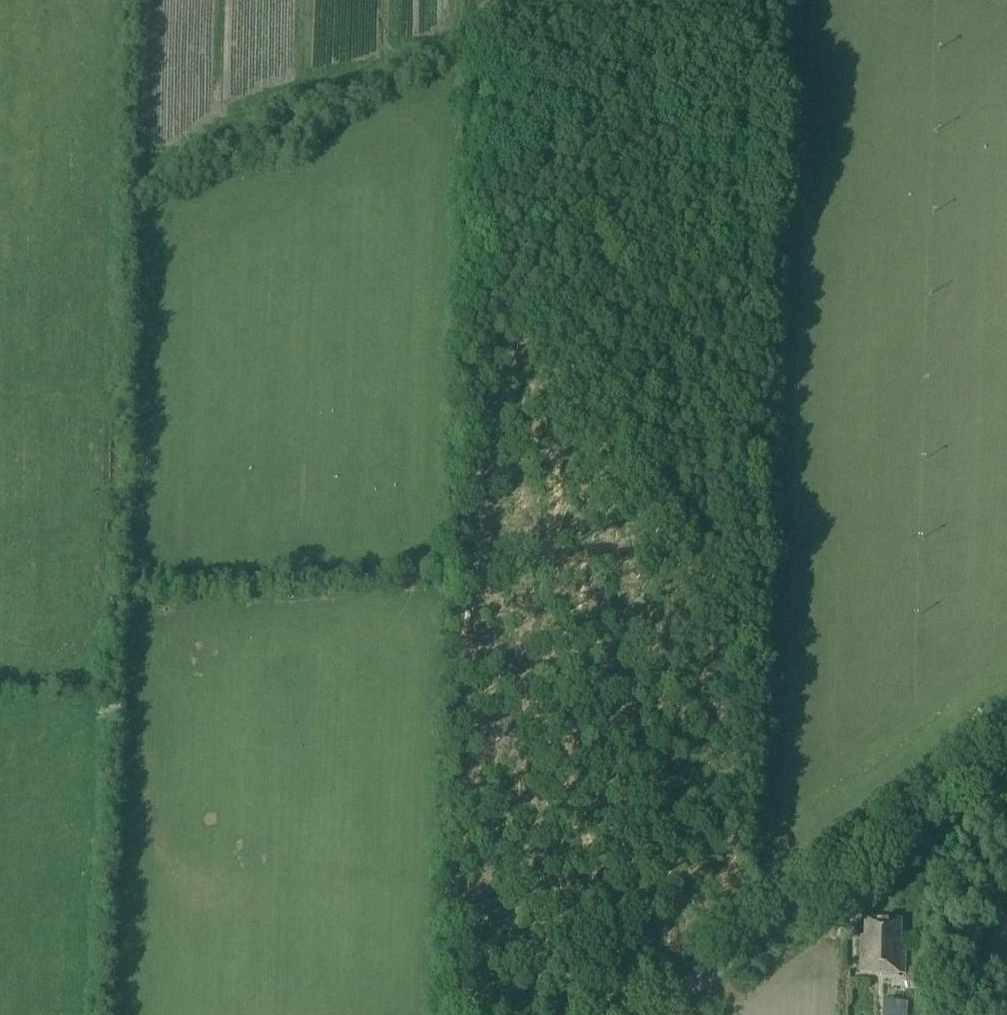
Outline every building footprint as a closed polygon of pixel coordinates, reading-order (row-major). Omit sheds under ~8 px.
[(860,972),(905,974),(905,966),(906,941),(902,941),(902,919),(866,918),(865,936),(861,936),(860,972)] [(918,981),(919,967),(905,966),(905,974),(905,980),(918,981)] [(889,998),(889,1013),(911,1013),(912,999),(889,998)]
